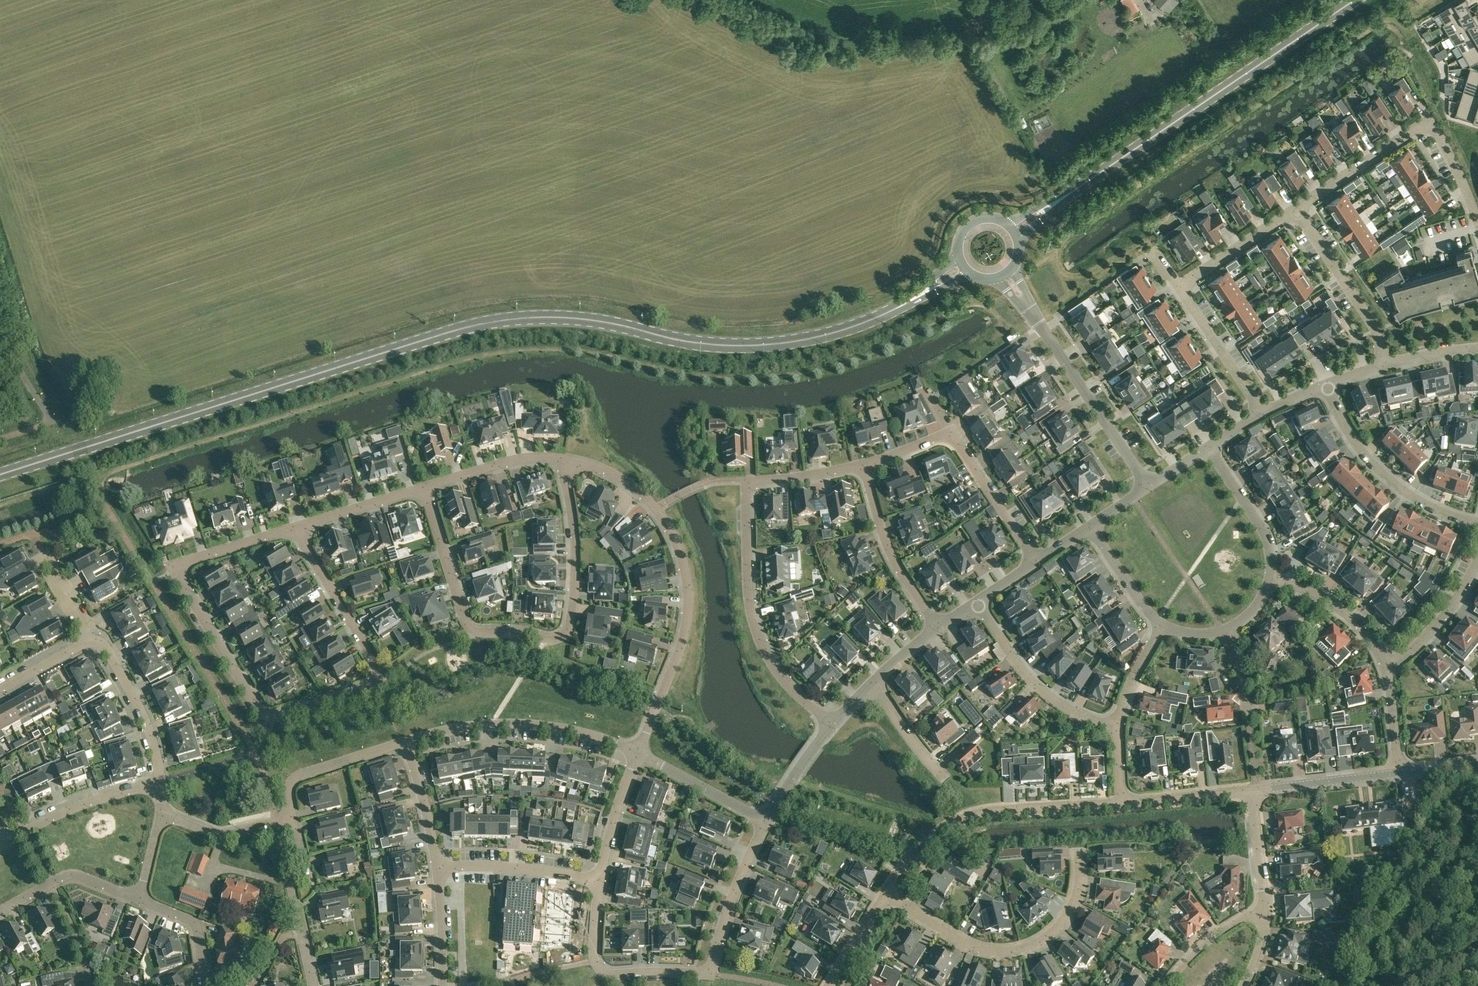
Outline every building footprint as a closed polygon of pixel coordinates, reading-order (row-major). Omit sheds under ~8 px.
[(1131,19),(1143,14),(1137,0),(1122,0),(1131,19)] [(1154,1),(1164,10),(1173,0),(1155,0),(1154,1)] [(1468,8),(1465,3),(1468,1),(1467,0),(1458,0),(1438,12),(1444,23),(1468,8)] [(1444,23),(1442,24),(1449,35),(1477,17),(1475,13),(1472,14),(1468,8),(1444,23)] [(1477,23),(1477,18),(1477,17),(1449,35),(1455,46),(1457,44),(1477,32),(1477,24),(1477,23)] [(1429,33),(1424,36),(1427,41),(1432,37),(1429,32),(1429,33)] [(1457,44),(1463,54),(1477,45),(1477,32),(1457,44)] [(1470,65),(1477,60),(1477,45),(1463,54),(1469,65),(1470,65)] [(1470,67),(1466,79),(1477,83),(1477,70),(1470,67)] [(1389,93),(1401,112),(1404,110),(1406,111),(1410,108),(1410,106),(1413,104),(1405,92),(1410,88),(1403,77),(1393,83),(1396,88),(1389,93)] [(1466,79),(1462,91),(1477,96),(1477,83),(1466,79)] [(1462,91),(1459,102),(1477,108),(1477,96),(1462,91)] [(1383,116),(1390,112),(1378,96),(1372,100),(1373,101),(1359,111),(1371,128),(1370,129),(1372,133),(1379,128),(1378,127),(1384,123),(1380,116),(1382,115),(1383,116)] [(1477,122),(1477,108),(1459,102),(1455,114),(1477,122)] [(1354,136),(1362,130),(1351,113),(1342,119),(1344,121),(1333,129),(1333,130),(1331,131),(1336,139),(1338,137),(1346,149),(1358,141),(1354,136)] [(1333,147),(1322,130),(1312,137),(1315,142),(1308,147),(1320,166),(1323,164),(1324,166),(1331,161),(1330,160),(1332,158),(1327,151),(1333,147)] [(1306,166),(1295,150),(1297,154),(1278,167),(1291,185),(1303,178),(1298,171),(1306,166)] [(1397,172),(1415,160),(1408,150),(1391,162),(1397,172)] [(1389,163),(1386,158),(1375,165),(1379,170),(1389,163)] [(1422,170),(1415,160),(1397,172),(1404,182),(1422,170)] [(1423,169),(1422,170),(1404,182),(1411,192),(1429,180),(1430,180),(1423,169)] [(1251,185),(1263,204),(1275,196),(1271,190),(1274,188),(1274,189),(1281,185),(1272,173),(1264,179),(1263,177),(1262,178),(1251,185)] [(1356,185),(1353,180),(1343,187),(1346,192),(1356,185)] [(1435,190),(1429,180),(1411,192),(1417,202),(1435,190)] [(1242,200),(1248,197),(1240,186),(1231,192),(1234,197),(1226,202),(1239,220),(1250,213),(1242,200)] [(1442,200),(1435,190),(1417,202),(1424,212),(1442,200)] [(1333,215),(1351,203),(1344,193),(1327,205),(1333,215)] [(1351,203),(1333,215),(1340,225),(1358,213),(1351,203)] [(1226,222),(1214,204),(1207,208),(1210,212),(1196,221),(1209,240),(1221,232),(1218,227),(1226,222)] [(1358,213),(1340,225),(1339,225),(1346,236),(1347,235),(1365,223),(1358,213)] [(1422,213),(1412,220),(1416,225),(1424,220),(1426,218),(1422,213)] [(1412,220),(1407,224),(1410,229),(1416,225),(1412,220)] [(1196,237),(1185,221),(1178,225),(1181,230),(1169,238),(1178,252),(1177,253),(1182,261),(1188,257),(1187,255),(1195,249),(1189,241),(1196,237)] [(1365,223),(1347,235),(1353,245),(1371,233),(1365,223)] [(1407,224),(1401,227),(1404,233),(1410,229),(1407,224)] [(1401,227),(1395,231),(1399,236),(1404,233),(1401,227)] [(1395,231),(1390,235),(1393,240),(1399,236),(1395,231)] [(1378,243),(1371,233),(1353,245),(1360,255),(1378,243)] [(1390,235),(1379,242),(1383,247),(1391,241),(1393,240),(1390,235)] [(1268,258),(1286,246),(1280,236),(1262,248),(1268,258)] [(1407,248),(1411,245),(1405,237),(1396,243),(1393,245),(1392,246),(1397,252),(1398,254),(1407,248)] [(1260,249),(1257,244),(1246,251),(1250,256),(1260,249)] [(1286,246),(1268,258),(1275,268),(1293,256),(1286,246)] [(1399,317),(1408,311),(1414,309),(1412,304),(1418,302),(1419,305),(1425,303),(1426,305),(1427,305),(1426,300),(1432,298),(1433,301),(1439,300),(1440,302),(1441,301),(1440,296),(1445,294),(1446,298),(1453,296),(1454,296),(1453,292),(1459,290),(1460,294),(1466,292),(1468,292),(1468,291),(1474,290),(1473,286),(1477,285),(1477,276),(1474,262),(1473,260),(1472,256),(1470,249),(1465,251),(1456,253),(1457,258),(1462,257),(1465,265),(1404,282),(1405,285),(1403,285),(1401,278),(1404,276),(1398,267),(1374,282),(1383,295),(1387,292),(1396,306),(1393,308),(1394,309),(1397,307),(1401,314),(1398,315),(1399,317)] [(1293,256),(1275,268),(1282,278),(1300,267),(1301,266),(1294,255),(1293,256)] [(1239,263),(1236,258),(1226,265),(1229,270),(1239,263)] [(1127,292),(1148,278),(1145,273),(1146,272),(1142,267),(1131,274),(1128,269),(1116,276),(1127,292)] [(1300,267),(1282,278),(1288,288),(1306,276),(1300,267)] [(1216,293),(1234,281),(1227,271),(1209,283),(1216,293)] [(1313,287),(1306,276),(1288,288),(1296,298),(1313,287)] [(1148,278),(1127,292),(1137,307),(1148,300),(1145,295),(1156,287),(1152,281),(1151,282),(1148,278)] [(1241,291),(1234,281),(1216,293),(1223,303),(1241,291)] [(1241,291),(1223,303),(1222,303),(1229,314),(1230,313),(1248,301),(1241,291)] [(1094,315),(1096,314),(1092,308),(1096,305),(1089,295),(1076,303),(1080,309),(1071,315),(1075,322),(1076,322),(1078,325),(1094,315)] [(1326,310),(1322,313),(1321,313),(1331,328),(1332,330),(1341,323),(1332,309),(1338,306),(1330,295),(1325,299),(1328,303),(1323,306),(1326,310)] [(1297,304),(1294,299),(1284,306),(1287,311),(1297,304)] [(1149,325),(1170,311),(1167,307),(1168,306),(1165,300),(1153,307),(1150,302),(1137,311),(1140,316),(1143,315),(1149,325)] [(1248,301),(1230,313),(1236,323),(1254,311),(1248,301)] [(1170,311),(1149,325),(1160,341),(1171,333),(1167,328),(1178,321),(1174,315),(1173,316),(1170,311)] [(1254,311),(1236,323),(1243,333),(1261,321),(1254,311)] [(1321,313),(1322,313),(1320,311),(1311,317),(1322,334),(1331,328),(1321,313)] [(1096,314),(1094,315),(1078,325),(1079,327),(1078,328),(1082,334),(1084,334),(1085,335),(1089,333),(1093,339),(1098,335),(1108,328),(1104,322),(1098,312),(1096,314)] [(1266,325),(1271,322),(1276,318),(1273,313),(1263,320),(1266,325)] [(1303,325),(1298,329),(1305,340),(1310,336),(1313,340),(1322,334),(1311,317),(1302,323),(1303,325)] [(1108,328),(1098,335),(1101,341),(1093,347),(1094,349),(1092,350),(1097,356),(1098,355),(1099,357),(1117,346),(1110,335),(1112,334),(1108,328)] [(1305,340),(1298,329),(1292,333),(1290,329),(1280,335),(1283,339),(1293,353),(1302,347),(1299,343),(1305,340)] [(1171,359),(1192,345),(1189,340),(1191,339),(1187,333),(1176,341),(1172,335),(1161,343),(1171,359)] [(1283,339),(1274,345),(1284,359),(1293,353),(1283,339)] [(1195,349),(1192,345),(1171,359),(1182,374),(1193,367),(1190,361),(1201,354),(1197,348),(1195,349)] [(1254,356),(1247,345),(1242,348),(1249,359),(1254,356)] [(1274,345),(1265,351),(1276,367),(1275,365),(1284,359),(1274,345)] [(1124,356),(1117,346),(1099,357),(1101,359),(1099,360),(1104,367),(1105,366),(1106,368),(1115,362),(1119,367),(1131,358),(1128,353),(1124,356)] [(1009,371),(1027,359),(1024,356),(1025,356),(1020,349),(1011,355),(1007,349),(994,358),(998,364),(1000,362),(1007,373),(1009,372),(1009,371)] [(1276,367),(1265,351),(1256,357),(1266,373),(1276,367)] [(1009,371),(1009,372),(1013,377),(1009,379),(1016,390),(1018,389),(1028,382),(1025,376),(1033,370),(1032,368),(1034,367),(1029,361),(1028,361),(1027,359),(1009,371)] [(1140,380),(1140,379),(1136,374),(1140,372),(1134,362),(1121,370),(1124,375),(1115,381),(1117,383),(1115,384),(1120,390),(1121,390),(1122,392),(1140,380)] [(1459,394),(1477,394),(1477,369),(1475,369),(1475,367),(1468,367),(1468,369),(1465,369),(1465,381),(1459,381),(1459,394)] [(1437,395),(1436,395),(1437,400),(1456,396),(1452,378),(1446,379),(1444,373),(1441,373),(1441,372),(1434,373),(1435,375),(1432,375),(1437,395)] [(1422,384),(1416,386),(1418,399),(1419,402),(1425,401),(1425,398),(1436,395),(1437,395),(1432,375),(1430,376),(1430,374),(1423,376),(1423,377),(1420,378),(1422,384)] [(1215,375),(1197,388),(1211,409),(1222,401),(1221,401),(1215,392),(1223,387),(1215,375)] [(972,396),(973,397),(977,394),(973,388),(973,385),(967,376),(949,388),(953,393),(948,397),(953,403),(950,404),(953,409),(972,396)] [(911,382),(912,384),(915,391),(922,388),(919,381),(918,378),(911,382)] [(1140,380),(1122,392),(1125,395),(1124,396),(1129,402),(1138,396),(1142,401),(1152,394),(1142,378),(1140,379),(1140,380)] [(1398,383),(1396,383),(1401,405),(1412,403),(1412,400),(1418,399),(1416,386),(1409,387),(1408,381),(1405,381),(1404,380),(1398,381),(1398,383)] [(1032,387),(1028,382),(1018,389),(1028,405),(1048,392),(1047,390),(1048,389),(1044,382),(1042,383),(1041,381),(1032,387)] [(1401,405),(1396,383),(1393,384),(1393,382),(1386,384),(1387,385),(1384,386),(1385,392),(1379,394),(1382,407),(1388,405),(1388,408),(1401,405)] [(1208,413),(1210,409),(1211,409),(1197,388),(1181,398),(1179,400),(1189,415),(1196,410),(1200,415),(1199,415),(1200,416),(1202,415),(1205,414),(1208,413)] [(1355,395),(1352,396),(1354,403),(1353,403),(1355,410),(1357,409),(1360,417),(1367,414),(1369,419),(1380,414),(1375,400),(1369,403),(1364,391),(1361,393),(1360,391),(1354,394),(1355,395)] [(1048,392),(1028,405),(1039,420),(1049,413),(1046,408),(1055,402),(1054,400),(1055,399),(1051,393),(1049,394),(1048,392)] [(913,397),(915,403),(896,410),(896,409),(895,410),(903,433),(927,424),(926,423),(925,419),(933,416),(922,394),(913,397)] [(976,402),(973,397),(972,396),(953,409),(956,414),(959,412),(963,418),(968,415),(972,421),(990,409),(984,400),(980,399),(976,402)] [(1176,401),(1160,412),(1174,433),(1175,432),(1179,432),(1182,430),(1183,427),(1185,426),(1185,425),(1181,420),(1189,415),(1179,400),(1176,401)] [(884,421),(880,409),(869,412),(873,426),(854,431),(858,447),(872,443),(873,445),(882,442),(879,434),(888,432),(884,420),(884,421)] [(990,409),(972,421),(976,427),(971,430),(975,436),(972,438),(975,442),(995,430),(999,427),(995,421),(995,418),(990,409)] [(1300,438),(1311,432),(1308,426),(1319,421),(1318,418),(1319,417),(1317,413),(1315,413),(1313,409),(1307,412),(1307,410),(1300,413),(1301,415),(1291,420),(1300,438)] [(534,416),(523,416),(523,429),(534,429),(534,435),(558,435),(558,431),(560,431),(562,429),(563,428),(563,425),(562,423),(560,422),(558,422),(558,417),(550,417),(550,411),(534,411),(534,416)] [(1174,433),(1160,412),(1144,423),(1152,434),(1157,430),(1163,439),(1163,440),(1174,433)] [(1477,437),(1477,431),(1477,425),(1464,423),(1465,413),(1448,415),(1446,427),(1453,428),(1452,434),(1477,437)] [(1051,439),(1071,426),(1070,424),(1071,423),(1067,417),(1065,418),(1064,416),(1055,422),(1052,416),(1039,425),(1043,431),(1045,429),(1051,439)] [(475,432),(480,447),(480,448),(503,441),(501,435),(508,433),(503,418),(473,427),(474,432),(475,432)] [(796,418),(783,419),(784,431),(796,430),(796,418)] [(726,430),(725,422),(709,423),(710,431),(726,430)] [(1071,426),(1051,439),(1058,449),(1056,450),(1060,456),(1072,447),(1069,442),(1078,436),(1074,429),(1073,429),(1071,426)] [(402,436),(400,428),(387,432),(389,440),(402,436)] [(452,450),(445,428),(433,432),(435,440),(423,444),(429,463),(444,459),(442,453),(452,450)] [(1391,453),(1405,438),(1397,430),(1395,432),(1391,428),(1382,437),(1387,441),(1383,445),(1391,453)] [(810,434),(814,458),(826,456),(825,445),(836,444),(834,431),(830,432),(830,429),(820,430),(820,433),(810,434)] [(999,435),(995,430),(975,442),(979,447),(981,445),(985,452),(990,448),(994,454),(1012,442),(1006,433),(1003,433),(999,435)] [(1313,457),(1331,443),(1330,442),(1331,441),(1327,435),(1326,436),(1324,434),(1319,438),(1315,432),(1304,440),(1307,445),(1306,447),(1313,457)] [(766,446),(767,464),(789,462),(789,461),(788,461),(788,450),(797,450),(798,450),(796,433),(781,434),(782,445),(766,446)] [(727,466),(745,465),(744,459),(751,459),(750,434),(736,435),(736,442),(726,442),(726,445),(723,445),(724,454),(727,454),(727,466)] [(1452,434),(1451,446),(1449,445),(1448,454),(1460,455),(1461,448),(1475,449),(1475,443),(1477,443),(1477,438),(1477,437),(1452,434)] [(1242,462),(1243,464),(1253,458),(1256,463),(1268,455),(1256,437),(1243,446),(1242,445),(1236,448),(1237,450),(1235,451),(1238,456),(1237,457),(1241,463),(1242,462)] [(1405,438),(1391,453),(1399,460),(1411,448),(1413,446),(1405,438)] [(385,455),(365,462),(365,461),(364,462),(365,465),(363,465),(366,474),(368,473),(370,482),(397,473),(397,472),(392,457),(403,454),(398,440),(382,445),(385,455)] [(1279,451),(1284,447),(1280,441),(1275,444),(1279,451)] [(1012,442),(994,454),(998,460),(993,463),(997,470),(995,471),(998,476),(1017,463),(1013,457),(1017,454),(1018,451),(1012,442)] [(1332,446),(1331,443),(1313,457),(1324,473),(1327,470),(1337,463),(1333,458),(1338,454),(1336,451),(1338,450),(1334,445),(1332,446)] [(1419,455),(1418,455),(1411,448),(1399,460),(1406,468),(1419,455)] [(352,478),(345,456),(344,456),(342,449),(341,449),(328,453),(327,453),(328,454),(330,461),(332,469),(325,471),(327,477),(320,479),(319,478),(311,480),(312,483),(314,489),(312,490),(314,498),(316,497),(317,498),(340,491),(337,482),(342,481),(343,483),(350,480),(349,479),(352,478)] [(1420,453),(1418,455),(1419,455),(1406,468),(1414,475),(1418,472),(1422,476),(1431,467),(1427,463),(1428,461),(1420,453)] [(947,460),(944,460),(942,454),(922,463),(930,483),(949,475),(952,479),(959,474),(950,461),(947,460)] [(1084,469),(1078,472),(1078,473),(1089,490),(1100,482),(1094,473),(1099,469),(1091,456),(1080,463),(1084,469)] [(1021,460),(1017,463),(998,476),(1001,480),(1003,479),(1007,485),(1012,482),(1016,487),(1034,475),(1028,466),(1025,466),(1021,460)] [(1256,487),(1259,489),(1260,490),(1281,476),(1270,460),(1259,467),(1254,471),(1257,476),(1254,478),(1253,479),(1254,480),(1253,481),(1254,484),(1256,487)] [(1341,486),(1354,472),(1349,467),(1349,468),(1345,464),(1332,478),(1340,486),(1341,486)] [(285,480),(293,478),(290,467),(281,470),(285,480)] [(1078,473),(1078,472),(1076,468),(1059,480),(1066,491),(1072,487),(1078,496),(1078,497),(1089,490),(1078,473)] [(1450,474),(1450,475),(1451,472),(1440,468),(1439,471),(1433,469),(1429,480),(1435,482),(1433,487),(1444,491),(1450,474)] [(1327,470),(1324,473),(1317,477),(1321,483),(1331,476),(1327,470)] [(903,472),(891,477),(892,479),(884,481),(885,484),(884,485),(887,493),(888,492),(891,499),(904,494),(907,499),(924,492),(919,479),(912,482),(912,483),(910,484),(906,473),(903,474),(903,472)] [(1341,486),(1340,486),(1339,488),(1348,497),(1350,495),(1349,495),(1362,481),(1359,478),(1360,478),(1354,472),(1341,486)] [(1460,478),(1454,495),(1465,498),(1465,497),(1467,498),(1469,492),(1467,492),(1472,477),(1461,473),(1459,478),(1460,478)] [(1460,478),(1459,478),(1450,475),(1450,474),(1444,491),(1454,495),(1460,478)] [(548,491),(549,491),(549,488),(549,487),(548,483),(547,482),(544,475),(523,482),(525,487),(519,489),(524,506),(536,502),(533,495),(548,491)] [(1263,498),(1266,499),(1268,501),(1268,500),(1272,498),(1277,505),(1294,494),(1292,492),(1281,476),(1260,490),(1261,491),(1260,491),(1261,495),(1263,498)] [(1371,490),(1362,481),(1349,495),(1350,495),(1358,503),(1371,490)] [(1039,493),(1053,514),(1064,507),(1063,506),(1057,497),(1063,493),(1055,482),(1039,493)] [(278,486),(265,490),(271,512),(285,508),(283,500),(285,499),(286,501),(297,498),(293,485),(279,489),(278,486)] [(499,516),(512,512),(504,488),(497,490),(495,485),(480,489),(483,497),(481,498),(483,504),(485,504),(487,511),(496,508),(499,516)] [(959,485),(943,496),(950,506),(956,508),(962,516),(970,511),(971,513),(979,507),(978,505),(979,505),(973,495),(972,496),(968,491),(964,493),(959,485)] [(851,492),(850,487),(834,489),(835,497),(828,499),(833,522),(846,520),(844,510),(854,508),(852,499),(853,499),(852,492),(851,492)] [(618,505),(613,503),(612,503),(611,503),(614,496),(598,488),(596,493),(595,493),(592,494),(590,499),(590,501),(591,502),(588,508),(604,517),(605,514),(612,518),(618,505)] [(1374,493),(1371,490),(1358,503),(1366,511),(1380,498),(1375,492),(1374,493)] [(812,499),(811,493),(796,496),(797,502),(794,502),(796,510),(798,510),(799,516),(814,514),(814,512),(820,511),(821,518),(823,518),(824,530),(832,528),(828,509),(826,510),(824,498),(812,499)] [(1053,514),(1039,493),(1028,500),(1025,495),(1019,499),(1030,516),(1035,512),(1041,521),(1042,521),(1053,514)] [(1305,514),(1296,497),(1294,494),(1277,505),(1281,512),(1278,514),(1277,515),(1278,516),(1277,517),(1277,520),(1279,523),(1282,525),(1283,525),(1283,526),(1303,515),(1305,514)] [(466,529),(477,525),(470,501),(463,503),(461,495),(447,500),(449,507),(447,508),(449,515),(451,514),(453,521),(462,518),(466,529)] [(765,498),(765,523),(782,522),(782,521),(788,521),(787,505),(781,505),(781,499),(781,498),(765,498)] [(1366,511),(1363,515),(1372,523),(1388,507),(1385,503),(1380,498),(1366,511)] [(221,509),(210,513),(215,530),(235,523),(232,514),(237,513),(238,516),(246,514),(241,499),(233,502),(234,504),(221,508),(221,509)] [(180,517),(158,524),(158,523),(157,524),(158,527),(156,528),(154,529),(157,539),(161,538),(164,546),(175,542),(176,544),(182,542),(182,540),(193,537),(190,529),(196,527),(188,501),(176,505),(180,517)] [(399,526),(392,528),(397,541),(404,539),(403,538),(420,533),(419,532),(422,531),(419,521),(416,522),(413,510),(403,513),(402,511),(396,513),(397,515),(396,515),(399,526)] [(924,521),(920,510),(900,516),(903,523),(900,524),(902,530),(899,532),(902,540),(904,539),(907,547),(919,542),(918,541),(922,539),(916,524),(924,521)] [(1332,515),(1328,511),(1323,516),(1327,520),(1332,515)] [(1404,536),(1412,519),(1405,516),(1400,514),(1394,529),(1386,525),(1380,534),(1389,539),(1391,536),(1395,538),(1397,533),(1404,536)] [(1303,515),(1283,526),(1290,537),(1291,537),(1290,537),(1300,532),(1303,537),(1315,530),(1317,529),(1313,523),(1309,525),(1303,515)] [(1419,522),(1412,519),(1404,536),(1414,541),(1415,541),(1423,524),(1418,522),(1419,522)] [(379,529),(376,521),(361,526),(363,533),(358,535),(362,549),(367,547),(368,549),(376,546),(377,550),(390,546),(384,527),(379,529)] [(1383,525),(1377,521),(1370,531),(1376,535),(1383,525)] [(603,539),(612,530),(616,526),(609,522),(607,526),(599,534),(603,539)] [(648,535),(639,522),(619,536),(628,549),(630,548),(632,552),(642,546),(639,542),(648,535)] [(973,522),(964,528),(972,541),(980,552),(986,549),(985,548),(988,546),(994,555),(1001,550),(1000,549),(1005,546),(1002,541),(1003,540),(998,533),(997,534),(993,529),(982,537),(981,535),(973,522)] [(555,524),(539,524),(539,541),(533,541),(534,554),(547,554),(547,547),(555,547),(555,524)] [(1415,541),(1414,541),(1412,546),(1424,551),(1426,547),(1426,546),(1433,529),(1423,524),(1415,541)] [(1327,551),(1329,547),(1323,543),(1329,532),(1323,529),(1318,534),(1299,545),(1311,552),(1306,561),(1305,562),(1317,569),(1327,551)] [(1438,531),(1433,529),(1426,546),(1426,547),(1437,551),(1445,534),(1438,531)] [(341,532),(326,537),(328,544),(326,544),(328,550),(330,550),(332,557),(342,554),(345,564),(357,560),(352,544),(346,546),(341,532)] [(115,542),(111,534),(104,538),(106,539),(109,544),(112,544),(115,542)] [(469,547),(462,550),(466,563),(485,557),(483,550),(494,546),(491,534),(467,541),(469,547)] [(1451,537),(1445,534),(1437,551),(1443,554),(1441,559),(1446,561),(1456,540),(1451,537)] [(613,550),(620,544),(616,538),(608,544),(613,550)] [(858,544),(856,538),(842,544),(849,559),(847,560),(854,577),(869,571),(867,567),(873,564),(869,555),(871,554),(865,541),(858,544)] [(961,551),(950,558),(961,575),(966,572),(967,573),(974,569),(968,559),(970,558),(971,558),(977,555),(969,543),(960,549),(961,551)] [(1346,556),(1329,547),(1327,551),(1317,569),(1328,575),(1329,574),(1328,574),(1334,565),(1339,568),(1346,556)] [(276,576),(281,573),(277,567),(291,559),(287,552),(285,553),(283,548),(272,555),(271,553),(264,557),(269,566),(264,569),(271,579),(276,576)] [(18,573),(14,567),(26,561),(23,554),(21,555),(17,549),(0,558),(0,560),(4,568),(0,570),(0,583),(18,573)] [(77,567),(75,568),(78,575),(90,568),(93,574),(119,561),(113,551),(100,558),(94,549),(87,553),(86,551),(79,555),(80,557),(73,561),(77,567)] [(396,552),(399,560),(410,556),(408,549),(396,552)] [(797,550),(788,551),(788,550),(775,551),(775,552),(775,561),(766,561),(767,587),(777,587),(777,593),(790,592),(790,591),(788,564),(798,563),(799,563),(798,550),(797,550)] [(1074,558),(1071,553),(1061,560),(1070,573),(1069,573),(1075,583),(1087,576),(1083,571),(1093,564),(1091,562),(1093,561),(1089,556),(1088,557),(1084,552),(1082,553),(1081,552),(1075,556),(1076,557),(1074,558)] [(422,557),(400,564),(405,577),(413,575),(415,582),(434,576),(433,571),(434,569),(432,564),(430,564),(430,562),(424,564),(422,557)] [(127,559),(124,560),(122,562),(126,570),(133,566),(128,558),(127,559)] [(540,586),(543,587),(543,584),(556,583),(556,580),(558,580),(557,573),(555,573),(555,570),(549,570),(549,566),(549,558),(531,558),(531,566),(536,566),(536,570),(535,570),(535,577),(532,577),(533,579),(534,582),(536,584),(538,585),(540,586)] [(1353,590),(1369,570),(1353,558),(1345,569),(1350,573),(1343,581),(1342,582),(1353,590)] [(935,568),(924,576),(927,581),(925,582),(930,589),(932,588),(935,593),(939,590),(940,591),(947,586),(941,577),(944,575),(944,576),(950,572),(942,561),(934,567),(935,568)] [(667,578),(663,562),(641,568),(643,576),(639,577),(642,591),(663,586),(661,579),(667,578)] [(396,569),(393,563),(387,565),(390,571),(396,569)] [(488,598),(492,597),(493,602),(503,599),(502,594),(497,580),(493,582),(492,580),(490,580),(488,577),(509,571),(512,569),(512,563),(507,564),(479,573),(482,583),(474,585),(477,594),(476,595),(479,604),(489,601),(488,598)] [(114,593),(116,592),(118,589),(118,585),(116,582),(117,582),(116,580),(123,569),(121,565),(96,579),(99,585),(87,592),(91,598),(93,597),(96,603),(114,593)] [(281,573),(276,576),(282,587),(277,590),(281,596),(286,593),(291,590),(287,584),(301,576),(297,569),(295,570),(293,566),(281,573)] [(226,589),(233,585),(238,582),(232,571),(225,575),(220,567),(213,571),(214,573),(203,579),(206,583),(205,584),(209,591),(222,583),(226,589)] [(613,602),(614,569),(607,569),(607,568),(607,569),(606,567),(599,567),(598,568),(596,568),(596,570),(590,570),(589,594),(595,594),(595,601),(613,602)] [(354,573),(352,568),(341,572),(342,577),(354,573)] [(1369,570),(1353,590),(1363,598),(1363,597),(1370,589),(1375,593),(1384,583),(1369,570)] [(382,584),(378,571),(355,578),(357,585),(351,586),(355,599),(374,593),(372,587),(382,584)] [(18,573),(0,583),(0,591),(8,590),(15,587),(20,596),(37,586),(34,580),(36,579),(33,572),(21,579),(18,573)] [(1424,573),(1422,577),(1421,577),(1432,585),(1436,579),(1427,573),(1425,572),(1424,573)] [(1432,585),(1421,577),(1418,583),(1420,584),(1414,590),(1422,598),(1429,591),(1428,590),(1432,585)] [(1087,604),(1108,590),(1101,579),(1100,579),(1091,585),(1088,580),(1076,588),(1087,604)] [(303,583),(291,590),(286,593),(293,604),(288,607),(291,613),(302,607),(298,601),(312,593),(307,586),(306,587),(303,583)] [(233,585),(226,589),(214,596),(216,601),(215,601),(219,608),(233,600),(236,606),(242,603),(251,598),(244,587),(237,591),(233,585)] [(1384,619),(1402,601),(1393,592),(1395,591),(1390,586),(1379,597),(1383,601),(1375,609),(1375,608),(1375,609),(1384,619)] [(1024,610),(1028,617),(1037,611),(1038,611),(1033,604),(1031,605),(1024,594),(1020,588),(1011,594),(1014,598),(1007,602),(1008,604),(1004,607),(1007,611),(1005,612),(1010,619),(1024,610)] [(1115,601),(1108,590),(1087,604),(1098,620),(1109,613),(1106,607),(1115,601)] [(398,597),(396,591),(389,593),(391,599),(398,597)] [(814,597),(812,591),(800,594),(802,600),(814,597)] [(527,599),(526,614),(532,615),(532,616),(533,616),(534,616),(534,619),(544,620),(544,617),(551,617),(551,618),(552,618),(553,616),(552,616),(553,612),(554,612),(554,606),(553,605),(554,601),(554,599),(553,599),(553,600),(547,599),(547,594),(528,592),(528,599),(527,599)] [(434,622),(447,618),(441,598),(435,600),(434,598),(427,600),(425,593),(410,598),(409,595),(400,597),(405,608),(412,605),(415,614),(422,612),(422,614),(423,618),(427,617),(430,616),(430,619),(431,619),(432,622),(434,622)] [(860,600),(855,594),(849,600),(853,606),(860,600)] [(886,602),(879,594),(869,603),(886,623),(891,619),(895,624),(901,619),(902,620),(907,616),(906,615),(906,614),(898,604),(900,603),(895,597),(894,599),(892,597),(886,602)] [(11,638),(43,620),(40,614),(52,608),(48,601),(46,602),(43,596),(25,606),(30,615),(23,619),(16,630),(6,636),(8,639),(11,638)] [(628,596),(620,596),(620,603),(628,604),(628,596)] [(119,628),(135,619),(132,613),(138,610),(132,598),(119,606),(122,612),(112,617),(113,619),(113,621),(113,623),(114,625),(115,626),(117,627),(118,627),(119,628)] [(656,606),(657,598),(643,599),(642,605),(646,606),(644,619),(646,619),(646,626),(659,628),(660,621),(666,621),(668,607),(656,606)] [(401,600),(400,600),(399,599),(396,601),(397,603),(396,603),(399,609),(404,606),(401,600)] [(797,612),(794,601),(776,606),(778,613),(773,615),(773,614),(772,615),(775,623),(774,623),(776,631),(777,630),(780,639),(781,638),(784,637),(785,640),(793,637),(792,635),(796,634),(796,633),(795,630),(796,629),(794,622),(793,622),(790,614),(797,612)] [(1402,601),(1384,619),(1393,628),(1408,614),(1411,611),(1402,601)] [(242,603),(236,606),(224,613),(227,618),(225,619),(229,625),(243,617),(247,623),(257,617),(251,607),(246,610),(242,603)] [(401,617),(400,615),(393,604),(379,608),(384,617),(371,625),(373,627),(371,628),(375,635),(377,634),(379,637),(381,635),(383,638),(390,633),(389,631),(398,626),(409,644),(407,645),(416,641),(403,620),(404,619),(402,616),(401,617)] [(305,613),(302,607),(291,613),(295,619),(298,618),(304,628),(312,624),(324,617),(321,613),(323,612),(319,605),(305,613)] [(1276,624),(1271,619),(1263,626),(1265,628),(1261,631),(1262,633),(1254,639),(1268,655),(1269,655),(1270,658),(1264,660),(1267,669),(1278,665),(1276,657),(1275,657),(1273,651),(1283,643),(1282,642),(1287,638),(1284,634),(1292,627),(1301,632),(1307,620),(1284,608),(1278,620),(1280,621),(1276,624)] [(589,621),(585,643),(594,645),(594,643),(608,645),(612,619),(621,620),(622,613),(597,609),(595,622),(589,621)] [(859,638),(860,637),(869,646),(880,637),(875,631),(880,626),(865,610),(855,619),(861,626),(854,632),(859,638)] [(1045,623),(1037,611),(1028,617),(1016,625),(1019,630),(1018,631),(1022,638),(1036,629),(1040,636),(1047,631),(1050,629),(1046,622),(1045,623)] [(1109,613),(1098,620),(1094,623),(1098,629),(1102,627),(1109,637),(1130,623),(1123,612),(1122,613),(1113,619),(1109,613)] [(257,617),(247,623),(250,629),(237,637),(241,644),(242,643),(245,647),(257,640),(262,637),(256,626),(261,623),(257,617)] [(43,620),(11,638),(13,642),(20,638),(34,638),(41,634),(46,643),(63,633),(60,627),(62,626),(58,619),(47,626),(43,620)] [(135,619),(119,628),(119,630),(119,632),(119,634),(120,636),(121,637),(123,638),(124,638),(125,640),(134,635),(138,641),(149,635),(145,628),(141,631),(135,619)] [(1457,631),(1477,647),(1477,645),(1477,623),(1474,628),(1466,621),(1465,620),(1457,631)] [(312,624),(304,628),(301,630),(306,637),(307,636),(313,647),(322,641),(334,634),(332,630),(333,629),(329,622),(316,630),(312,624)] [(1130,623),(1109,637),(1121,655),(1132,647),(1128,640),(1137,634),(1138,634),(1130,623)] [(977,632),(973,625),(966,630),(967,630),(962,633),(970,646),(958,653),(965,664),(989,648),(981,638),(983,637),(979,631),(977,632)] [(1337,668),(1350,655),(1343,648),(1349,642),(1345,638),(1345,637),(1341,633),(1340,634),(1333,626),(1319,640),(1330,650),(1325,656),(1337,668)] [(1047,631),(1040,636),(1028,643),(1031,648),(1030,649),(1035,656),(1048,647),(1053,653),(1062,645),(1058,640),(1055,642),(1047,631)] [(1477,647),(1457,631),(1449,641),(1458,648),(1454,653),(1464,662),(1477,647)] [(653,663),(657,648),(652,646),(654,639),(630,632),(626,646),(632,647),(629,656),(653,663)] [(262,637),(257,640),(261,646),(247,654),(251,661),(253,660),(255,665),(268,657),(277,651),(270,641),(271,640),(267,634),(262,637)] [(842,642),(832,651),(837,656),(833,660),(839,666),(843,662),(847,666),(857,657),(855,656),(859,652),(849,641),(844,635),(839,640),(842,642)] [(156,658),(161,656),(151,638),(140,644),(143,650),(134,656),(135,657),(134,658),(134,660),(134,662),(135,664),(137,665),(138,666),(139,666),(140,667),(156,658)] [(322,641),(313,647),(310,648),(314,655),(319,652),(325,662),(333,658),(345,651),(342,647),(344,646),(340,639),(326,647),(322,641)] [(1062,645),(1053,653),(1058,659),(1048,671),(1054,677),(1055,675),(1059,679),(1069,668),(1073,664),(1062,655),(1066,650),(1062,645)] [(278,651),(277,651),(268,657),(271,663),(258,672),(262,678),(263,677),(266,682),(278,674),(285,670),(281,663),(284,661),(278,651)] [(955,676),(960,672),(951,659),(945,663),(936,652),(932,655),(931,655),(925,660),(940,680),(951,672),(955,676)] [(1213,653),(1204,652),(1204,655),(1189,654),(1188,660),(1183,660),(1182,671),(1187,671),(1187,672),(1194,673),(1194,676),(1203,677),(1203,673),(1214,674),(1214,666),(1211,666),(1213,653)] [(1454,675),(1459,670),(1448,659),(1443,663),(1435,655),(1434,656),(1432,655),(1428,660),(1429,661),(1424,665),(1426,667),(1425,668),(1430,673),(1431,672),(1442,683),(1452,673),(1454,675)] [(333,658),(325,662),(322,664),(329,675),(334,672),(339,680),(346,676),(345,674),(355,668),(353,664),(354,663),(350,656),(336,664),(333,658)] [(156,658),(140,667),(141,668),(140,669),(140,671),(140,673),(141,675),(143,676),(144,677),(145,677),(146,678),(156,673),(159,679),(172,672),(169,666),(167,667),(164,662),(160,664),(156,658)] [(829,673),(834,669),(824,659),(819,663),(817,661),(811,668),(808,665),(804,669),(803,668),(801,670),(802,671),(800,673),(807,680),(808,679),(812,683),(820,691),(821,690),(823,691),(831,683),(829,682),(834,677),(829,673)] [(1073,664),(1069,668),(1075,673),(1067,686),(1074,691),(1075,689),(1079,692),(1087,680),(1092,673),(1080,666),(1082,663),(1077,659),(1073,664)] [(78,683),(94,674),(93,673),(94,672),(94,670),(94,668),(93,667),(91,665),(90,664),(89,665),(88,663),(78,668),(75,662),(64,668),(70,679),(74,677),(78,683)] [(192,664),(187,667),(191,673),(196,670),(192,664)] [(285,670),(278,674),(282,680),(268,689),(272,696),(274,695),(276,699),(287,693),(288,694),(294,690),(289,682),(296,677),(290,667),(285,670)] [(1092,673),(1087,680),(1095,684),(1088,698),(1096,702),(1097,700),(1102,702),(1104,697),(1106,698),(1109,690),(1107,689),(1110,683),(1097,678),(1099,673),(1094,670),(1092,673)] [(1351,690),(1344,691),(1348,708),(1365,704),(1363,695),(1371,693),(1370,687),(1371,687),(1369,681),(1368,681),(1366,671),(1348,675),(1351,690)] [(198,673),(192,676),(194,678),(193,681),(195,684),(198,685),(199,687),(204,683),(198,673)] [(992,681),(986,686),(995,699),(1016,684),(1011,678),(1009,679),(1004,673),(998,677),(998,676),(991,681),(992,681)] [(94,674),(78,683),(81,690),(77,692),(83,703),(94,697),(91,691),(101,686),(100,684),(100,683),(100,681),(100,680),(99,678),(97,676),(96,675),(95,676),(94,674)] [(914,705),(930,691),(922,682),(916,686),(907,675),(902,679),(896,684),(901,690),(900,691),(904,696),(906,695),(914,705)] [(177,698),(176,697),(174,691),(180,688),(175,676),(161,683),(164,689),(154,694),(155,696),(154,696),(154,698),(154,700),(155,702),(157,703),(158,704),(159,704),(160,706),(177,698)] [(985,683),(980,676),(973,681),(968,685),(972,692),(985,683)] [(1219,692),(1216,680),(1209,682),(1212,693),(1219,692)] [(41,689),(31,695),(40,711),(42,715),(57,707),(55,703),(51,696),(46,699),(41,689)] [(1188,696),(1181,695),(1171,693),(1169,701),(1179,703),(1179,702),(1186,704),(1188,696)] [(31,695),(21,700),(30,716),(33,720),(42,715),(40,711),(31,695)] [(177,698),(160,706),(160,707),(159,709),(160,711),(161,713),(162,715),(162,714),(164,716),(164,715),(165,717),(175,713),(178,719),(192,713),(186,701),(184,702),(181,695),(176,697),(177,698)] [(1171,715),(1164,714),(1167,700),(1160,699),(1160,697),(1153,696),(1152,697),(1145,695),(1143,703),(1141,703),(1140,711),(1148,712),(1148,714),(1155,716),(1155,714),(1162,715),(1161,722),(1170,723),(1171,715)] [(1011,703),(1000,713),(1006,719),(1012,714),(1023,725),(1041,708),(1035,702),(1033,704),(1028,698),(1022,703),(1016,708),(1011,703)] [(1209,698),(1193,700),(1194,709),(1206,707),(1208,723),(1232,720),(1232,712),(1229,713),(1228,705),(1221,705),(1221,704),(1213,705),(1213,706),(1210,707),(1209,698)] [(21,700),(12,705),(21,721),(23,726),(33,720),(30,716),(21,700)] [(98,721),(115,713),(114,711),(115,711),(115,709),(114,707),(114,705),(112,704),(110,703),(109,701),(99,706),(96,700),(80,708),(84,714),(86,713),(88,718),(95,715),(98,721)] [(1272,713),(1291,711),(1290,702),(1271,704),(1272,713)] [(12,705),(2,710),(12,726),(21,721),(12,705)] [(1466,720),(1451,722),(1453,740),(1468,738),(1468,735),(1477,734),(1477,708),(1465,709),(1466,720)] [(217,709),(208,712),(210,717),(219,714),(217,709)] [(0,711),(0,728),(2,732),(12,726),(2,710),(0,711)] [(983,720),(975,711),(967,717),(975,727),(983,720)] [(115,713),(98,721),(101,728),(95,731),(101,742),(114,735),(111,729),(121,724),(120,722),(121,720),(120,718),(119,716),(118,715),(116,714),(115,714),(115,713)] [(1442,713),(1428,714),(1430,726),(1414,728),(1415,731),(1412,731),(1413,741),(1416,741),(1416,745),(1438,742),(1437,738),(1444,737),(1442,713)] [(1346,714),(1334,717),(1335,729),(1347,728),(1346,714)] [(946,722),(942,716),(932,724),(936,730),(931,734),(932,736),(931,737),(935,742),(936,741),(940,746),(949,738),(953,743),(965,734),(960,729),(957,731),(948,720),(946,722)] [(174,745),(196,739),(191,720),(179,723),(181,730),(170,733),(171,735),(170,735),(169,737),(170,739),(170,741),(171,743),(173,744),(174,745)] [(1337,748),(1351,747),(1352,755),(1358,754),(1358,756),(1365,755),(1365,753),(1375,752),(1373,733),(1358,735),(1357,728),(1335,730),(1337,748)] [(1315,735),(1307,736),(1309,753),(1307,753),(1308,763),(1315,762),(1315,759),(1325,758),(1324,752),(1331,751),(1330,740),(1329,740),(1328,729),(1314,731),(1315,735)] [(980,738),(974,731),(960,743),(966,750),(960,755),(960,756),(955,761),(960,766),(958,768),(964,774),(982,757),(972,746),(980,738)] [(1281,732),(1281,739),(1274,740),(1277,764),(1297,761),(1297,756),(1301,756),(1300,747),(1295,748),(1294,738),(1292,738),(1291,731),(1281,732)] [(1211,733),(1206,733),(1209,760),(1216,759),(1218,773),(1225,772),(1225,770),(1232,769),(1231,764),(1233,764),(1232,757),(1230,757),(1229,749),(1219,750),(1218,743),(1211,733)] [(1191,753),(1180,755),(1183,775),(1190,774),(1190,776),(1197,775),(1196,762),(1203,761),(1200,734),(1194,735),(1190,746),(1191,753)] [(1166,764),(1163,738),(1155,738),(1151,750),(1152,757),(1141,758),(1142,767),(1141,767),(1141,774),(1143,774),(1144,778),(1151,777),(1151,780),(1158,779),(1157,765),(1166,764)] [(196,739),(174,745),(174,747),(173,749),(173,751),(174,753),(175,755),(176,756),(177,756),(177,758),(188,755),(190,762),(202,758),(196,739)] [(114,762),(132,757),(132,755),(133,755),(133,753),(133,751),(133,749),(132,747),(130,746),(129,746),(129,744),(118,747),(117,740),(104,744),(108,756),(112,755),(114,762)] [(69,765),(75,783),(87,779),(83,768),(90,766),(85,752),(66,758),(69,765)] [(510,777),(511,753),(503,752),(499,752),(499,764),(491,764),(492,777),(498,776),(510,777)] [(492,777),(491,764),(484,765),(482,753),(478,754),(470,755),(474,774),(485,772),(486,777),(492,777)] [(511,753),(510,777),(514,777),(516,772),(521,773),(522,753),(511,753)] [(534,754),(522,753),(521,773),(527,773),(528,778),(532,778),(534,754)] [(534,754),(532,778),(544,779),(550,780),(552,767),(545,766),(545,754),(541,754),(534,754)] [(474,774),(470,755),(459,757),(463,777),(468,775),(471,780),(475,779),(474,774)] [(1054,774),(1055,784),(1066,784),(1065,782),(1069,782),(1069,774),(1076,774),(1074,755),(1060,756),(1061,764),(1055,765),(1056,774),(1054,774)] [(132,757),(114,762),(116,769),(111,770),(115,782),(127,779),(125,772),(136,769),(135,767),(136,767),(136,765),(136,763),(136,761),(135,760),(133,758),(132,757)] [(459,757),(448,760),(452,779),(463,777),(459,757)] [(552,767),(550,780),(556,781),(567,784),(569,779),(568,779),(574,761),(567,758),(567,759),(562,757),(559,768),(552,767)] [(1104,774),(1104,757),(1090,758),(1090,763),(1084,763),(1085,781),(1087,781),(1087,783),(1095,782),(1095,780),(1098,780),(1098,774),(1104,774)] [(1030,783),(1030,786),(1046,786),(1046,776),(1043,776),(1042,769),(1028,770),(1027,758),(1013,759),(1013,765),(1009,765),(1010,783),(1021,783),(1021,784),(1030,783)] [(75,783),(69,765),(63,767),(60,760),(47,765),(53,779),(60,776),(63,787),(75,783)] [(452,779),(448,760),(441,761),(436,762),(438,773),(431,774),(435,787),(453,783),(452,779)] [(375,784),(398,777),(395,770),(391,771),(389,766),(384,767),(382,761),(367,765),(373,785),(375,784)] [(585,764),(574,761),(568,779),(569,779),(579,782),(585,764)] [(596,767),(585,764),(579,782),(590,786),(596,767)] [(47,765),(29,774),(40,797),(51,792),(46,782),(53,779),(47,765)] [(590,786),(588,790),(606,795),(611,783),(604,781),(607,770),(603,769),(596,767),(590,786)] [(40,797),(29,774),(10,783),(17,796),(24,793),(29,803),(40,797)] [(400,784),(398,777),(375,784),(381,803),(394,799),(392,792),(397,791),(395,786),(400,784)] [(645,785),(641,796),(663,804),(670,786),(658,782),(655,789),(645,785)] [(327,810),(341,807),(337,793),(330,795),(328,787),(308,792),(309,795),(306,796),(308,804),(311,804),(311,807),(325,804),(327,810)] [(520,798),(520,793),(520,788),(517,788),(517,793),(513,792),(513,790),(509,790),(509,797),(520,798)] [(663,804),(641,796),(637,808),(647,812),(645,818),(656,823),(663,804)] [(382,827),(409,821),(408,814),(403,815),(402,810),(397,811),(395,804),(377,808),(382,827)] [(1347,819),(1341,819),(1342,832),(1364,829),(1364,826),(1374,825),(1376,847),(1398,845),(1404,834),(1403,825),(1404,824),(1402,807),(1389,809),(1389,804),(1376,806),(1377,809),(1359,812),(1358,808),(1346,809),(1347,819)] [(1275,832),(1277,846),(1294,844),(1292,828),(1303,827),(1301,812),(1276,815),(1278,831),(1275,832)] [(498,820),(498,838),(510,838),(510,831),(516,831),(518,831),(518,828),(518,813),(516,813),(510,813),(510,818),(498,817),(498,820)] [(464,837),(465,817),(453,817),(453,814),(447,814),(446,827),(452,827),(452,837),(464,837)] [(523,832),(529,833),(528,839),(540,841),(543,823),(543,821),(543,819),(533,817),(533,815),(526,814),(525,825),(524,828),(523,832)] [(708,814),(700,834),(711,839),(713,832),(724,837),(725,835),(727,836),(731,826),(729,825),(730,823),(725,821),(726,818),(719,815),(718,818),(708,814)] [(338,830),(346,828),(342,815),(319,820),(321,826),(316,827),(317,831),(314,832),(316,840),(319,839),(320,843),(340,838),(338,830)] [(465,817),(464,837),(476,837),(476,817),(465,817)] [(476,820),(476,837),(487,837),(487,820),(476,820)] [(487,820),(487,837),(498,838),(498,820),(487,820)] [(411,829),(409,821),(382,827),(385,840),(389,839),(391,846),(404,843),(403,836),(408,835),(406,830),(411,829)] [(543,823),(540,841),(551,843),(555,823),(543,821),(543,823)] [(555,823),(551,843),(563,845),(566,825),(555,823)] [(577,829),(574,846),(586,848),(587,838),(593,839),(595,827),(588,826),(577,824),(577,826),(577,829)] [(630,828),(627,840),(650,846),(655,827),(643,824),(641,831),(630,828)] [(566,825),(563,845),(574,846),(577,829),(577,826),(566,825)] [(692,851),(693,852),(690,860),(693,862),(698,864),(697,866),(704,869),(705,867),(710,869),(711,867),(713,868),(717,858),(715,857),(716,855),(705,850),(708,844),(697,839),(694,838),(689,850),(692,851)] [(650,846),(627,840),(624,852),(635,855),(633,862),(646,865),(650,846)] [(342,848),(343,852),(327,855),(329,861),(324,862),(325,866),(322,867),(324,875),(327,874),(328,878),(348,873),(346,865),(356,863),(353,849),(348,850),(346,847),(342,848)] [(1128,847),(1103,848),(1104,856),(1098,856),(1099,872),(1122,871),(1121,860),(1129,859),(1128,847)] [(390,870),(418,866),(417,859),(412,859),(411,854),(406,855),(405,848),(387,851),(390,870)] [(780,868),(777,874),(791,880),(796,868),(789,866),(793,857),(775,849),(775,851),(772,850),(768,860),(770,861),(769,863),(780,868)] [(1278,872),(1280,872),(1281,879),(1301,877),(1300,866),(1310,865),(1321,858),(1320,850),(1289,854),(1290,863),(1277,865),(1278,872)] [(1061,874),(1060,857),(1051,858),(1049,856),(1049,851),(1032,852),(1033,863),(1033,862),(1037,862),(1037,866),(1038,868),(1040,868),(1041,875),(1048,874),(1048,876),(1049,878),(1053,878),(1055,876),(1055,874),(1061,874)] [(208,859),(197,855),(191,872),(202,876),(208,859)] [(973,874),(974,874),(950,859),(943,870),(946,871),(941,879),(936,876),(929,887),(944,897),(951,886),(951,885),(955,877),(967,885),(967,884),(971,887),(978,876),(973,874)] [(855,862),(847,874),(845,873),(842,879),(855,888),(858,882),(868,888),(869,886),(871,887),(874,882),(873,881),(876,875),(874,874),(875,873),(869,869),(868,870),(855,862)] [(419,874),(418,866),(390,870),(393,890),(411,887),(410,880),(415,880),(414,874),(419,874)] [(1233,907),(1238,904),(1233,895),(1238,892),(1238,876),(1234,875),(1234,868),(1221,867),(1221,876),(1224,876),(1223,884),(1218,887),(1220,890),(1212,895),(1211,896),(1210,899),(1211,901),(1212,902),(1214,903),(1217,902),(1222,911),(1232,905),(1233,907)] [(620,873),(618,885),(637,888),(642,889),(643,882),(645,883),(647,870),(632,868),(631,875),(620,873)] [(365,870),(369,878),(374,877),(372,869),(365,870)] [(695,876),(684,871),(680,870),(678,877),(681,878),(676,892),(685,896),(682,903),(693,908),(696,900),(698,901),(698,899),(701,900),(705,890),(703,889),(703,887),(693,882),(695,876)] [(1185,878),(1179,875),(1177,881),(1183,884),(1185,878)] [(228,880),(222,903),(254,912),(260,889),(228,880)] [(1096,900),(1106,901),(1105,910),(1118,912),(1120,894),(1134,896),(1136,885),(1103,880),(1102,887),(1098,887),(1096,900)] [(799,892),(785,886),(774,882),(771,888),(761,883),(760,885),(758,884),(753,894),(755,895),(755,897),(776,907),(780,898),(794,904),(799,892)] [(538,888),(525,887),(525,886),(524,886),(524,885),(523,885),(522,885),(521,885),(521,886),(520,886),(508,885),(503,945),(533,947),(538,888)] [(637,888),(618,885),(616,897),(629,899),(628,906),(641,908),(642,901),(635,900),(637,888)] [(209,897),(185,888),(179,901),(204,911),(209,897)] [(1152,897),(1161,898),(1162,889),(1153,888),(1152,897)] [(1050,902),(1040,889),(1031,896),(1034,900),(1019,913),(1029,925),(1048,911),(1045,907),(1050,902)] [(544,929),(543,949),(568,944),(569,944),(573,895),(562,893),(562,895),(558,894),(558,892),(547,890),(545,923),(544,929)] [(1056,894),(1047,890),(1045,891),(1050,898),(1056,894)] [(1304,891),(1290,892),(1290,899),(1285,899),(1286,907),(1283,907),(1285,923),(1296,922),(1296,924),(1314,923),(1313,909),(1312,905),(1321,905),(1322,908),(1333,907),(1333,903),(1332,893),(1304,895),(1304,891)] [(322,922),(342,918),(340,910),(349,909),(346,893),(322,898),(323,906),(319,907),(319,910),(317,911),(318,919),(321,919),(322,922)] [(400,914),(423,912),(422,904),(420,904),(420,899),(408,900),(407,893),(392,894),(393,906),(399,905),(400,914)] [(845,898),(836,893),(828,905),(826,904),(822,910),(836,918),(839,913),(849,919),(850,917),(852,918),(855,912),(854,911),(857,906),(850,902),(851,900),(845,897),(845,898)] [(940,908),(944,901),(932,894),(928,900),(940,908)] [(999,933),(1011,930),(1005,906),(994,908),(989,905),(992,900),(983,894),(969,918),(977,923),(976,925),(981,928),(989,926),(990,931),(998,929),(999,933)] [(1189,914),(1176,925),(1187,938),(1194,932),(1195,934),(1200,930),(1198,929),(1210,919),(1189,895),(1179,903),(1189,914)] [(87,905),(83,915),(92,919),(90,925),(104,930),(102,934),(112,938),(118,922),(111,919),(110,917),(112,911),(98,905),(96,908),(87,905)] [(31,917),(42,937),(55,929),(62,940),(67,937),(59,919),(53,922),(49,916),(48,916),(45,909),(38,913),(36,911),(34,911),(32,911),(31,913),(30,915),(31,917)] [(837,925),(813,911),(806,922),(816,929),(812,936),(813,936),(811,939),(818,943),(819,940),(831,947),(835,942),(836,943),(840,937),(839,936),(839,935),(833,931),(837,925)] [(423,912),(400,914),(400,922),(394,923),(395,934),(410,933),(410,927),(422,926),(421,920),(423,920),(423,912)] [(637,922),(647,922),(647,912),(637,912),(637,922)] [(1108,933),(1113,924),(1094,912),(1090,918),(1088,916),(1079,932),(1090,939),(1091,937),(1097,940),(1102,930),(1108,933)] [(132,919),(124,939),(131,942),(128,949),(133,951),(141,955),(147,941),(150,931),(144,929),(146,924),(132,919)] [(789,921),(783,919),(779,927),(786,930),(789,921)] [(773,929),(750,922),(748,930),(742,928),(741,931),(739,932),(738,933),(737,935),(737,937),(739,939),(738,942),(750,946),(749,949),(750,949),(751,951),(752,953),(754,953),(756,953),(758,951),(759,951),(762,942),(769,944),(773,929)] [(278,938),(282,925),(276,923),(272,936),(278,938)] [(21,931),(18,924),(11,928),(9,926),(7,926),(5,926),(3,928),(3,930),(4,932),(14,952),(28,944),(34,954),(41,951),(32,934),(25,938),(21,931)] [(1132,930),(1126,926),(1123,932),(1130,936),(1132,930)] [(677,939),(675,939),(675,927),(660,928),(660,932),(652,933),(652,946),(660,946),(660,951),(665,951),(665,954),(675,954),(675,944),(677,944),(677,939)] [(175,956),(182,954),(177,937),(163,931),(163,933),(155,929),(149,944),(162,950),(165,959),(168,958),(171,961),(175,956)] [(233,950),(233,944),(236,934),(223,929),(218,942),(218,947),(220,947),(220,952),(217,952),(219,967),(228,966),(228,968),(239,966),(237,949),(233,950)] [(897,938),(893,946),(896,948),(896,949),(904,954),(900,960),(914,969),(926,949),(917,943),(920,938),(919,937),(918,935),(915,933),(913,934),(907,930),(901,940),(897,938)] [(1158,969),(1167,958),(1165,956),(1170,950),(1167,948),(1172,943),(1157,930),(1148,941),(1154,946),(1144,957),(1148,961),(1149,963),(1150,964),(1152,965),(1153,966),(1158,969)] [(622,934),(623,941),(621,941),(621,946),(623,946),(623,955),(633,955),(633,952),(638,952),(638,947),(645,947),(645,931),(637,931),(637,933),(622,934)] [(1276,959),(1282,960),(1281,963),(1289,964),(1290,962),(1295,963),(1306,965),(1306,962),(1307,962),(1308,960),(1307,959),(1307,956),(1297,954),(1298,946),(1306,948),(1308,936),(1289,932),(1287,939),(1281,937),(1276,959)] [(401,959),(425,959),(425,951),(422,951),(422,945),(410,945),(410,938),(395,938),(395,950),(401,950),(401,959)] [(808,957),(811,951),(797,943),(793,950),(798,954),(795,959),(800,962),(795,971),(804,977),(805,975),(812,979),(813,978),(814,978),(818,973),(816,972),(820,966),(808,959),(808,957)] [(1094,957),(1078,943),(1074,948),(1068,943),(1058,954),(1064,959),(1062,961),(1063,963),(1065,966),(1068,966),(1069,964),(1074,968),(1078,964),(1080,965),(1082,965),(1084,962),(1087,964),(1094,957)] [(108,950),(98,945),(96,951),(106,956),(108,950)] [(950,957),(934,947),(930,955),(932,956),(926,966),(934,971),(929,980),(939,985),(942,985),(955,964),(948,960),(950,957)] [(364,964),(361,950),(332,955),(334,962),(330,963),(330,964),(328,965),(330,972),(332,972),(333,980),(337,979),(338,981),(346,979),(346,978),(355,976),(353,966),(364,964)] [(1031,973),(1031,974),(1033,973),(1040,984),(1038,985),(1040,984),(1041,985),(1044,985),(1048,983),(1050,985),(1055,985),(1062,982),(1063,984),(1068,981),(1063,972),(1061,973),(1051,957),(1036,966),(1038,969),(1031,973)] [(425,959),(401,959),(401,967),(395,967),(395,979),(410,979),(410,972),(422,972),(422,967),(425,967),(425,959)] [(1135,969),(1123,962),(1119,968),(1131,975),(1135,969)] [(985,972),(983,971),(982,968),(976,966),(974,967),(972,966),(968,974),(962,971),(956,985),(979,985),(985,972)] [(903,974),(893,968),(885,985),(897,985),(903,974)] [(1273,969),(1269,981),(1265,980),(1263,985),(1295,985),(1298,978),(1273,969)] [(1020,971),(998,972),(999,985),(1022,985),(1020,971)] [(46,976),(41,977),(43,985),(74,985),(73,981),(62,983),(62,980),(65,980),(64,973),(46,976)] [(163,984),(164,985),(185,985),(180,976),(169,981),(167,975),(156,980),(158,985),(163,984)] [(1146,985),(1132,977),(1127,985),(1145,985),(1146,985)] [(867,978),(863,985),(884,985),(867,978)]
